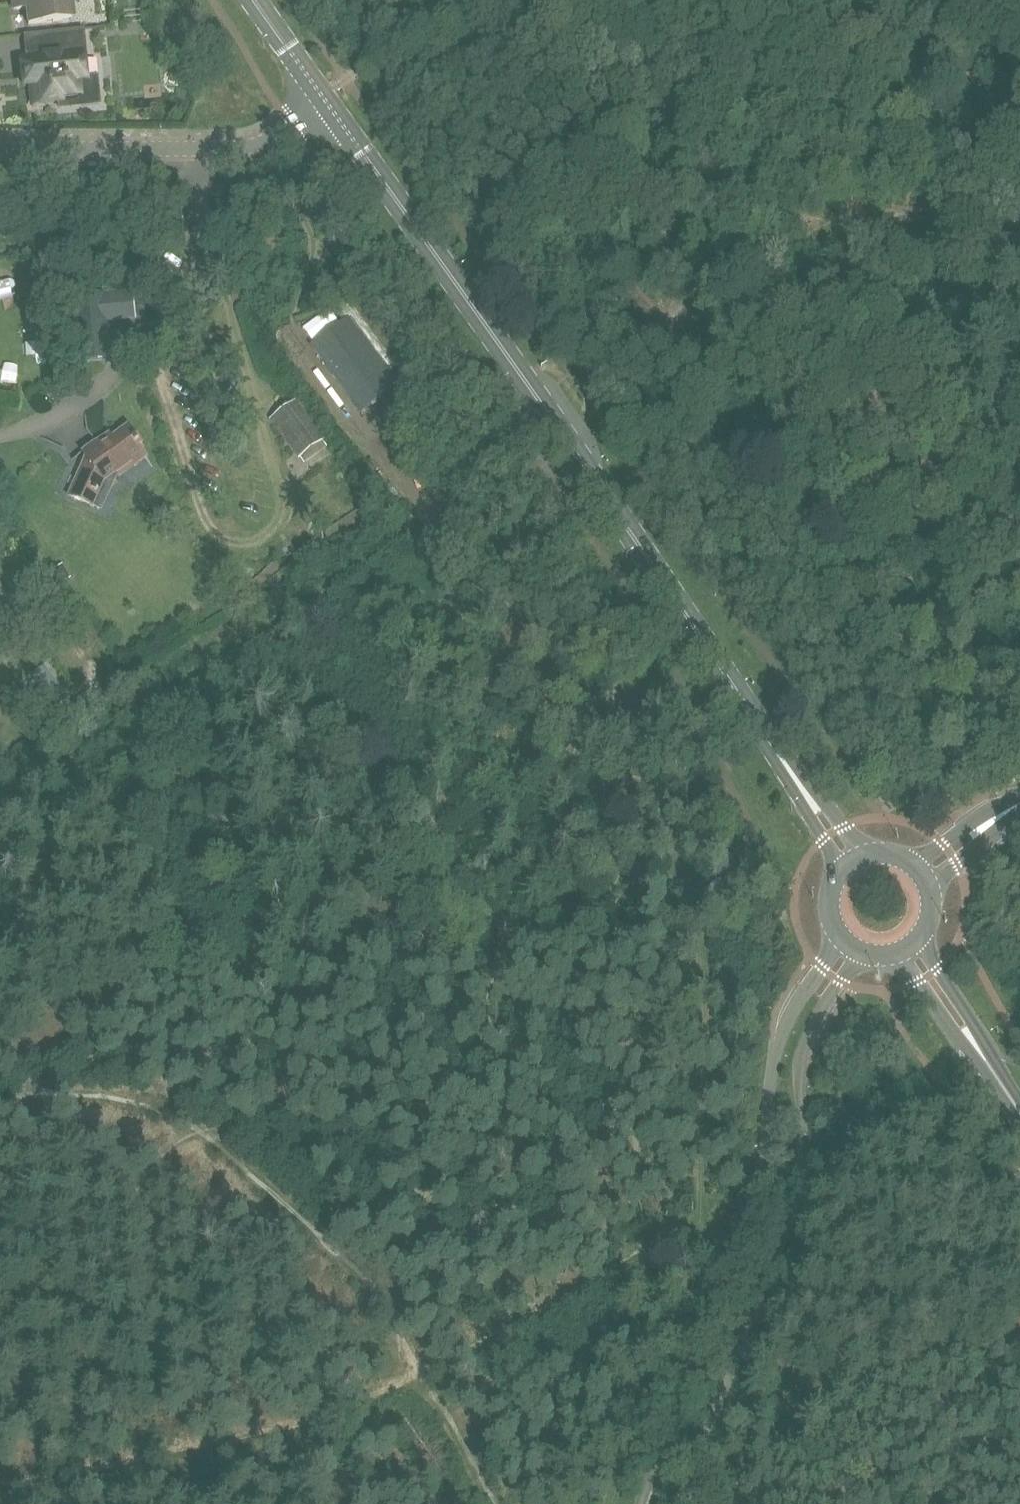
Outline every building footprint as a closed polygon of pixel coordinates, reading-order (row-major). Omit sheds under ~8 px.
[(70,19),(68,0),(11,0),(13,9),(26,8),(28,23),(70,19)] [(27,58),(21,59),(22,76),(24,87),(30,86),(32,106),(59,103),(60,103),(60,98),(81,96),(82,106),(98,104),(96,78),(85,80),(83,60),(81,60),(81,54),(84,54),(82,33),(45,37),(47,56),(27,58)] [(13,297),(28,294),(24,273),(9,276),(13,297)] [(363,411),(397,386),(387,373),(406,359),(364,302),(361,304),(355,296),(338,308),(347,320),(314,345),(363,411)] [(100,445),(86,455),(75,463),(83,473),(72,495),(69,493),(68,494),(100,509),(100,508),(93,504),(105,480),(117,471),(119,475),(145,456),(138,445),(140,443),(129,428),(102,448),(100,445)] [(17,746),(23,755),(37,745),(31,737),(17,746)]
